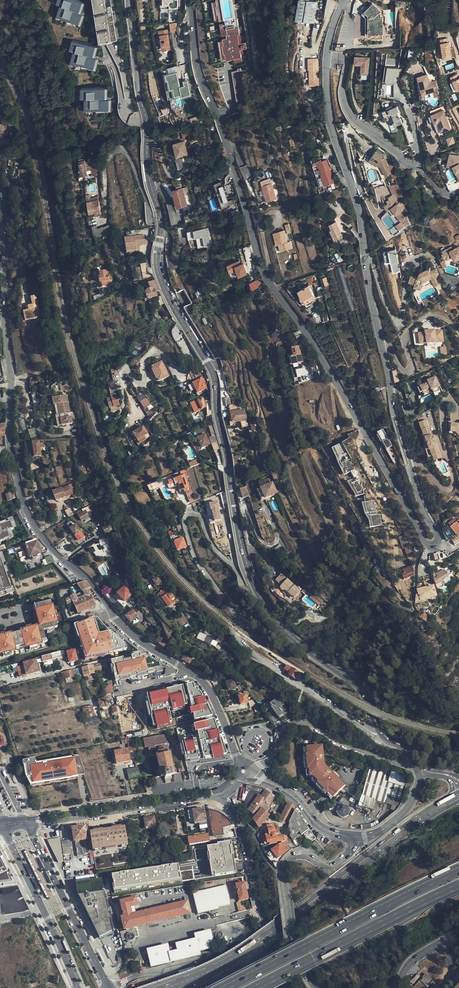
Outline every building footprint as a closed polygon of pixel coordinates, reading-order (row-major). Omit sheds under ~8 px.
[(59,2),(63,3),(62,6),(59,17),(84,25),(87,15),(83,14),(86,3),(75,0),(60,0),(59,2)] [(100,43),(118,40),(111,0),(93,0),(100,43)] [(158,4),(170,4),(170,8),(179,8),(179,0),(159,0),(158,4)] [(215,19),(224,18),(223,0),(214,0),(215,19)] [(315,22),(317,4),(308,3),(309,0),(299,0),(296,20),(315,22)] [(382,39),(382,17),(380,17),(380,12),(372,3),(362,13),(367,17),(366,37),(372,37),(372,39),(382,39)] [(243,60),(241,47),(247,46),(246,42),(242,42),(239,26),(227,28),(226,22),(221,22),(223,39),(220,40),(223,59),(234,57),(235,61),(243,60)] [(172,49),(169,29),(159,30),(160,35),(161,35),(163,50),(172,49)] [(449,41),(449,37),(441,38),(444,59),(453,58),(451,41),(449,41)] [(74,48),(78,49),(77,52),(74,63),(98,69),(100,59),(98,58),(101,47),(75,41),(74,48)] [(369,57),(355,56),(355,64),(360,65),(359,74),(367,75),(369,57)] [(310,68),(319,68),(319,58),(309,58),(309,68),(310,68)] [(387,78),(389,66),(386,65),(384,81),(394,82),(395,79),(387,78)] [(398,67),(389,66),(387,78),(395,79),(395,75),(397,75),(398,67)] [(319,84),(319,68),(310,68),(310,84),(319,84)] [(181,86),(178,71),(166,73),(167,81),(168,81),(170,90),(173,89),(175,97),(183,96),(183,97),(192,95),(189,79),(184,80),(185,85),(181,86)] [(428,73),(419,76),(423,92),(437,88),(435,80),(430,82),(428,73)] [(423,92),(419,76),(417,76),(419,85),(418,85),(420,93),(421,92),(421,94),(434,91),(436,96),(441,94),(437,80),(435,80),(437,88),(423,92)] [(109,89),(82,88),(81,94),(86,95),(86,98),(85,109),(111,110),(111,100),(108,100),(109,89)] [(395,121),(394,122),(395,125),(404,122),(402,117),(401,117),(398,111),(400,110),(398,105),(393,107),(392,105),(387,107),(388,109),(383,111),(385,116),(390,115),(391,116),(393,115),(395,121)] [(444,110),(432,114),(435,121),(437,120),(441,132),(451,128),(444,110)] [(188,154),(185,141),(175,143),(177,149),(175,149),(177,156),(188,154)] [(377,149),(371,158),(377,162),(380,162),(381,165),(383,165),(386,174),(392,172),(388,163),(389,162),(385,155),(377,149)] [(458,158),(458,154),(451,153),(448,165),(454,166),(458,175),(458,173),(455,165),(456,164),(454,161),(458,158)] [(377,162),(371,158),(369,160),(381,169),(383,175),(386,174),(383,165),(381,165),(380,162),(377,162)] [(98,175),(95,161),(85,163),(84,160),(80,161),(82,176),(88,175),(87,170),(91,169),(93,176),(98,175)] [(335,183),(326,160),(321,161),(321,160),(317,161),(319,167),(322,174),(321,174),(325,186),(335,183)] [(260,180),(267,201),(278,198),(271,177),(260,180)] [(235,198),(229,199),(223,179),(214,182),(218,194),(216,194),(220,207),(236,202),(235,198)] [(193,208),(187,187),(173,191),(178,208),(184,207),(185,210),(193,208)] [(390,197),(391,199),(392,201),(388,203),(385,205),(389,211),(391,210),(393,208),(396,214),(401,222),(406,218),(403,212),(405,211),(400,203),(402,202),(396,193),(390,197)] [(99,200),(87,202),(90,214),(95,212),(96,216),(102,215),(99,200)] [(333,225),(325,227),(327,238),(335,236),(333,225)] [(109,226),(99,229),(92,230),(94,240),(105,237),(110,236),(111,236),(109,226)] [(211,244),(209,228),(189,231),(190,238),(198,237),(199,246),(211,244)] [(287,243),(284,230),(273,233),(276,245),(278,244),(280,251),(291,248),(289,242),(287,243)] [(141,246),(140,242),(146,240),(145,236),(125,240),(127,250),(135,249),(135,247),(141,246)] [(456,245),(453,248),(451,245),(448,248),(446,245),(444,246),(444,251),(448,258),(450,256),(451,258),(449,259),(451,261),(452,260),(454,263),(458,263),(458,243),(456,245)] [(154,277),(153,275),(147,270),(146,263),(141,264),(141,269),(136,270),(138,280),(154,277)] [(228,266),(231,274),(238,271),(240,276),(249,273),(245,263),(240,266),(239,263),(228,266)] [(443,284),(438,275),(439,274),(436,268),(431,271),(430,270),(419,275),(418,278),(411,276),(408,285),(415,287),(414,289),(421,292),(423,288),(425,288),(434,284),(436,287),(443,284)] [(238,271),(231,274),(233,279),(240,276),(238,271)] [(107,282),(107,276),(105,276),(105,274),(100,274),(100,279),(99,279),(100,284),(105,283),(105,286),(108,285),(108,282),(107,282)] [(325,285),(331,284),(329,276),(322,278),(325,285)] [(259,278),(250,282),(253,288),(262,284),(259,278)] [(159,292),(155,282),(148,285),(149,290),(144,292),(144,293),(142,294),(145,303),(148,302),(147,301),(156,298),(155,294),(158,292),(159,292)] [(315,298),(309,286),(299,291),(305,304),(315,298)] [(25,309),(26,313),(27,323),(31,323),(32,326),(37,325),(32,300),(28,301),(29,309),(25,309)] [(423,340),(424,353),(433,352),(431,339),(423,340)] [(302,364),(298,347),(291,349),(293,357),(288,358),(291,367),(302,364)] [(164,367),(163,368),(162,365),(153,367),(154,371),(152,372),(154,380),(156,379),(158,383),(167,380),(166,377),(167,377),(164,367)] [(154,371),(153,367),(148,369),(149,372),(149,373),(149,374),(149,375),(149,376),(149,377),(150,378),(150,379),(150,380),(151,380),(152,381),(153,385),(158,383),(156,379),(154,380),(152,372),(154,371)] [(425,373),(416,376),(421,387),(419,388),(422,393),(422,394),(423,393),(428,391),(431,390),(432,392),(433,391),(440,389),(436,379),(432,370),(425,373)] [(439,377),(436,379),(440,389),(441,388),(443,395),(446,394),(439,377)] [(202,394),(209,391),(205,384),(202,385),(200,380),(192,385),(197,394),(201,392),(202,394)] [(72,391),(71,387),(68,383),(63,383),(62,383),(64,392),(72,391)] [(145,394),(138,398),(144,408),(151,405),(145,394)] [(57,404),(59,415),(61,425),(62,427),(73,424),(67,395),(52,398),(53,405),(57,404)] [(117,407),(116,401),(119,401),(118,397),(116,397),(116,396),(111,397),(111,399),(107,400),(108,409),(110,409),(111,411),(114,411),(113,408),(117,407)] [(194,412),(205,408),(202,401),(198,402),(197,400),(196,400),(191,403),(194,412)] [(248,428),(245,411),(230,415),(231,423),(240,422),(241,429),(248,428)] [(456,422),(449,424),(450,432),(454,432),(457,434),(458,433),(458,420),(456,422)] [(435,447),(437,445),(435,438),(432,439),(428,430),(425,423),(417,426),(426,447),(423,448),(428,461),(441,455),(439,449),(436,450),(435,447)] [(132,434),(139,445),(144,441),(142,438),(147,435),(142,427),(132,434)] [(35,428),(29,430),(31,438),(37,436),(35,428)] [(387,449),(392,446),(383,429),(377,432),(387,449)] [(210,445),(205,436),(197,439),(202,449),(210,445)] [(33,445),(34,459),(41,458),(40,444),(33,445)] [(190,486),(186,475),(168,481),(170,488),(180,484),(182,489),(190,486)] [(162,487),(159,481),(148,486),(151,492),(162,487)] [(276,493),(271,484),(256,491),(258,495),(260,501),(276,493)] [(67,486),(52,493),(56,502),(72,495),(67,486)] [(243,499),(248,498),(245,488),(240,489),(243,499)] [(192,490),(186,492),(190,502),(195,501),(192,490)] [(218,501),(209,503),(214,521),(223,519),(218,501)] [(380,514),(377,515),(374,501),(363,502),(367,528),(382,526),(380,514)] [(91,512),(88,507),(76,514),(82,522),(89,518),(88,515),(91,512)] [(458,531),(458,521),(458,520),(456,523),(454,520),(448,525),(450,528),(449,529),(454,535),(458,531)] [(4,524),(4,525),(7,523),(10,529),(12,529),(9,521),(3,524),(4,524)] [(3,542),(3,541),(8,539),(5,532),(10,530),(10,529),(7,523),(4,525),(4,524),(3,524),(3,523),(0,524),(0,543),(3,542)] [(80,532),(75,526),(73,527),(70,523),(67,525),(75,536),(80,532)] [(400,536),(407,559),(412,557),(405,535),(400,536)] [(186,547),(183,538),(175,541),(178,550),(186,547)] [(36,542),(36,540),(31,541),(25,544),(25,546),(29,558),(41,554),(37,541),(36,542)] [(25,544),(21,545),(23,551),(18,553),(21,563),(23,562),(30,560),(29,558),(25,546),(25,544)] [(48,564),(54,562),(52,555),(46,557),(48,564)] [(11,590),(10,586),(5,574),(4,569),(2,564),(0,559),(0,594),(11,590)] [(417,570),(418,573),(429,576),(430,572),(429,568),(425,567),(419,565),(418,568),(417,570)] [(415,575),(414,568),(413,566),(404,570),(406,574),(402,576),(404,580),(415,575)] [(432,581),(436,590),(442,587),(440,583),(452,576),(448,568),(435,575),(436,579),(432,581)] [(299,591),(279,574),(273,582),(278,587),(278,588),(278,589),(278,590),(279,591),(280,592),(282,592),(283,591),(292,599),(299,591)] [(95,605),(87,589),(90,588),(85,582),(76,584),(82,592),(84,596),(81,598),(85,609),(95,605)] [(10,586),(11,590),(0,594),(0,597),(13,592),(11,585),(10,586)] [(417,595),(415,596),(414,603),(435,596),(432,586),(416,591),(417,595)] [(116,595),(124,603),(132,595),(128,591),(127,592),(124,588),(116,595)] [(305,588),(302,591),(307,596),(310,593),(305,588)] [(173,598),(170,594),(169,594),(166,590),(160,594),(163,597),(161,599),(168,608),(173,604),(170,600),(173,598)] [(79,593),(65,599),(67,604),(72,602),(77,613),(85,609),(81,598),(79,593)] [(50,601),(36,605),(38,611),(35,612),(35,613),(38,624),(39,627),(41,626),(43,632),(57,628),(55,620),(56,620),(55,619),(53,610),(52,608),(52,609),(50,601)] [(71,616),(77,613),(72,602),(67,604),(71,616)] [(123,618),(129,624),(136,617),(139,620),(143,617),(136,609),(133,611),(132,611),(125,617),(123,615),(121,617),(123,618)] [(424,622),(429,618),(424,613),(420,617),(424,622)] [(93,620),(73,627),(82,662),(126,651),(124,646),(110,633),(97,636),(93,620)] [(41,626),(39,627),(34,628),(34,627),(31,628),(25,630),(22,631),(23,631),(15,633),(19,647),(24,645),(25,648),(41,644),(40,641),(45,639),(43,632),(41,626)] [(156,642),(165,649),(168,645),(162,632),(161,631),(160,632),(162,633),(156,642)] [(15,633),(8,635),(5,636),(0,637),(0,655),(14,651),(14,648),(19,647),(15,633)] [(199,634),(198,634),(195,642),(204,645),(207,637),(199,634)] [(1,660),(47,647),(45,639),(40,641),(41,644),(25,648),(24,645),(19,647),(14,648),(14,651),(0,655),(0,659),(1,660)] [(74,651),(69,652),(66,653),(69,663),(76,661),(74,651)] [(50,655),(52,660),(61,658),(60,652),(52,654),(50,655)] [(182,660),(188,664),(192,657),(185,653),(182,660)] [(138,657),(125,659),(125,661),(121,662),(120,659),(110,661),(114,682),(119,681),(119,678),(128,676),(129,678),(137,677),(136,674),(146,672),(147,674),(155,672),(155,670),(160,669),(158,664),(142,654),(138,657)] [(41,657),(42,663),(52,660),(50,655),(41,657)] [(38,672),(35,661),(23,664),(26,675),(38,672)] [(95,671),(107,668),(106,662),(94,665),(95,671)] [(296,679),(300,672),(287,665),(285,669),(290,672),(288,675),(296,679)] [(93,673),(91,666),(82,668),(83,675),(93,673)] [(80,668),(61,673),(62,675),(64,675),(65,677),(74,675),(73,672),(81,670),(80,668)] [(235,690),(233,681),(226,683),(228,691),(235,690)] [(192,686),(191,684),(187,685),(191,695),(192,700),(194,707),(196,712),(198,719),(211,717),(206,706),(205,706),(204,706),(202,698),(195,689),(193,689),(192,686)] [(156,715),(158,723),(171,720),(170,717),(173,716),(170,706),(174,705),(185,702),(189,702),(188,701),(187,696),(184,686),(151,694),(153,701),(156,715)] [(122,701),(121,696),(114,698),(116,705),(119,705),(121,713),(125,712),(126,712),(132,711),(132,710),(135,709),(134,705),(142,703),(141,697),(128,699),(128,700),(122,701)] [(247,704),(245,696),(244,696),(238,697),(240,706),(247,704)] [(110,706),(108,698),(98,701),(100,708),(110,706)] [(288,712),(278,700),(273,703),(273,702),(269,705),(279,719),(288,712)] [(153,701),(145,702),(149,717),(156,715),(153,701)] [(92,704),(83,707),(88,725),(100,722),(98,716),(96,716),(92,704)] [(201,758),(202,761),(222,758),(221,746),(220,741),(219,741),(213,725),(212,721),(199,723),(199,724),(201,732),(202,736),(203,745),(199,746),(201,755),(201,758)] [(168,746),(167,744),(166,744),(165,736),(162,736),(143,740),(144,748),(147,747),(149,756),(151,756),(153,756),(155,756),(160,778),(164,777),(164,779),(170,777),(170,776),(174,775),(169,752),(170,752),(169,750),(170,749),(170,747),(168,746)] [(137,751),(135,738),(128,739),(131,752),(137,751)] [(131,752),(128,739),(123,740),(121,741),(122,743),(124,742),(125,745),(124,745),(124,747),(115,749),(117,759),(132,756),(131,752)] [(182,746),(181,746),(183,764),(198,761),(197,758),(197,756),(195,746),(195,743),(184,744),(182,744),(182,746)] [(324,761),(322,747),(306,749),(306,750),(306,754),(306,756),(305,756),(305,757),(307,770),(307,771),(309,777),(311,778),(312,779),(316,783),(315,784),(316,785),(325,795),(326,796),(328,795),(332,799),(332,800),(344,789),(325,768),(323,768),(322,761),(324,761)] [(78,755),(37,766),(35,758),(22,761),(23,766),(25,765),(27,774),(32,788),(84,774),(78,755)] [(129,780),(143,777),(140,761),(136,762),(136,765),(126,767),(129,780)] [(84,775),(84,774),(32,788),(33,790),(84,775)] [(394,798),(398,799),(401,787),(377,781),(373,794),(385,796),(394,798)] [(325,795),(316,785),(315,787),(324,796),(325,795)] [(266,792),(262,793),(260,797),(267,804),(271,807),(276,800),(266,792)] [(385,796),(373,794),(372,801),(382,804),(385,796)] [(392,806),(393,806),(394,798),(385,796),(382,804),(392,806)] [(253,821),(260,829),(261,829),(270,815),(262,810),(267,804),(260,797),(249,811),(256,818),(253,821)] [(393,806),(398,807),(400,805),(401,800),(398,799),(394,798),(393,806)] [(271,807),(267,804),(262,810),(270,815),(272,811),(270,809),(271,807)] [(295,808),(289,804),(285,812),(283,811),(282,814),(283,815),(280,821),(285,825),(295,808)] [(346,816),(348,811),(346,806),(340,804),(336,806),(334,812),(336,817),(340,818),(346,816)] [(205,810),(188,812),(190,820),(195,819),(196,824),(202,823),(207,822),(205,810)] [(209,811),(214,836),(214,837),(224,836),(223,829),(233,826),(228,821),(225,818),(222,815),(217,812),(210,811),(209,811)] [(157,828),(155,817),(145,818),(147,829),(156,828),(157,828)] [(276,839),(283,837),(285,837),(285,836),(284,833),(280,834),(277,824),(274,825),(275,830),(275,832),(276,838),(276,839)] [(91,853),(87,825),(71,828),(73,840),(84,839),(84,841),(77,841),(78,847),(76,847),(78,855),(91,853)] [(124,827),(90,833),(92,850),(128,846),(124,827)] [(315,839),(310,830),(303,834),(308,843),(315,839)] [(269,831),(266,832),(267,836),(268,840),(276,838),(275,832),(270,834),(269,831)] [(204,836),(189,838),(190,844),(190,846),(210,842),(210,836),(209,835),(204,836)] [(268,845),(269,846),(277,843),(277,842),(276,839),(276,838),(268,840),(267,836),(263,837),(264,840),(263,841),(265,846),(268,845)] [(61,841),(60,838),(48,840),(59,862),(64,861),(63,854),(61,841)] [(70,840),(61,841),(63,854),(72,853),(70,840)] [(213,841),(210,842),(190,846),(191,850),(191,852),(213,848),(214,848),(213,841)] [(322,850),(315,842),(311,845),(318,854),(322,850)] [(277,858),(289,850),(286,845),(282,848),(280,846),(272,851),(277,858)] [(17,882),(0,847),(0,884),(17,882)] [(235,864),(232,850),(215,854),(215,853),(207,855),(209,869),(235,864)] [(115,891),(182,883),(180,865),(113,874),(115,891)] [(288,868),(288,871),(288,876),(296,877),(297,870),(295,869),(295,868),(289,868),(288,868)] [(104,891),(101,878),(75,883),(77,896),(78,896),(98,938),(113,930),(104,891)] [(219,907),(219,906),(230,903),(225,884),(192,893),(197,913),(219,907)] [(248,899),(246,890),(245,884),(237,886),(240,901),(244,900),(248,899)] [(122,918),(125,930),(132,928),(191,914),(188,902),(137,915),(135,907),(138,906),(136,898),(121,902),(125,918),(122,918)] [(246,909),(244,900),(240,901),(238,902),(237,902),(238,910),(246,909)] [(132,928),(125,930),(121,931),(124,942),(128,940),(130,942),(132,942),(133,942),(134,941),(135,940),(136,939),(136,938),(140,938),(137,929),(132,930),(132,928)] [(210,932),(195,935),(196,939),(177,944),(179,952),(171,954),(169,947),(149,952),(152,965),(196,954),(207,951),(206,948),(223,944),(221,939),(215,932),(211,933),(210,932)] [(197,956),(196,954),(152,965),(153,968),(197,956)] [(455,979),(458,968),(458,963),(455,959),(427,987),(447,987),(455,979)]
